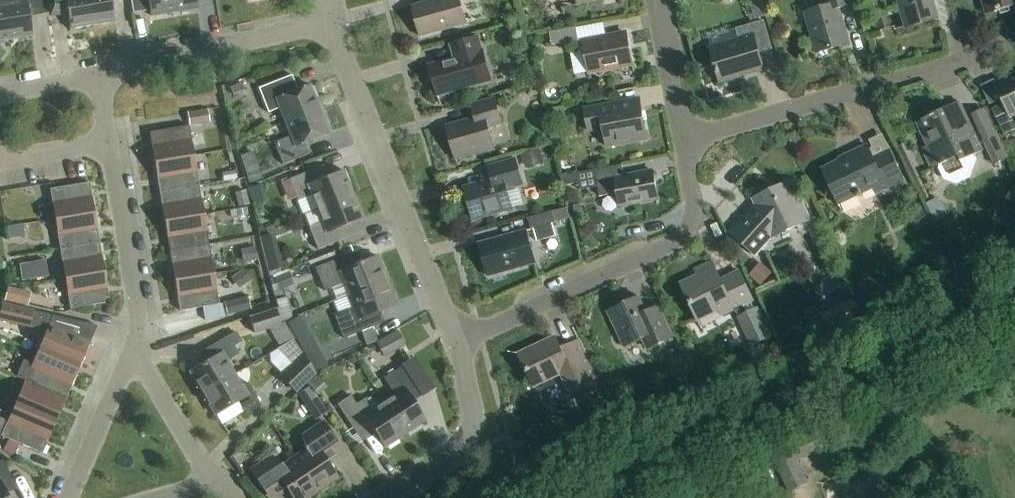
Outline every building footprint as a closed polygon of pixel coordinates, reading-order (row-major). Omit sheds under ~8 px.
[(9,40),(32,36),(27,9),(42,7),(41,0),(15,0),(3,2),(9,40)] [(49,18),(67,15),(70,30),(92,26),(88,0),(46,0),(49,18)] [(115,23),(111,0),(88,0),(92,26),(115,23)] [(175,13),(173,0),(148,0),(151,17),(175,13)] [(175,13),(197,9),(196,0),(173,0),(175,13)] [(467,25),(460,0),(436,0),(412,7),(421,38),(467,25)] [(806,13),(817,50),(821,49),(825,51),(848,45),(838,9),(852,5),(850,0),(824,0),(825,3),(822,8),(806,13)] [(938,19),(932,0),(898,0),(906,28),(938,19)] [(985,16),(1014,7),(1014,0),(981,0),(985,16)] [(9,40),(3,2),(0,3),(0,42),(9,40)] [(737,30),(709,38),(712,48),(711,48),(717,69),(717,70),(718,74),(719,74),(721,82),(763,70),(758,54),(772,50),(764,22),(737,30)] [(552,46),(579,41),(576,28),(550,33),(552,46)] [(589,73),(633,65),(627,34),(583,42),(589,73)] [(472,67),(485,63),(478,38),(452,45),(456,59),(429,67),(438,96),(477,85),(472,67)] [(315,100),(309,86),(297,91),(291,76),(258,89),(268,114),(280,109),(285,123),(321,109),(317,99),(315,100)] [(1014,113),(1014,77),(996,85),(1005,104),(992,110),(1004,135),(1014,130),(1014,124),(1011,115),(1014,113)] [(240,84),(230,88),(233,96),(244,91),(240,84)] [(489,128),(502,124),(495,99),(471,106),(475,120),(447,128),(456,159),(494,148),(489,128)] [(607,148),(648,140),(640,99),(585,110),(589,132),(604,129),(607,148)] [(565,107),(548,110),(550,120),(567,117),(565,107)] [(207,109),(187,113),(189,126),(209,123),(207,109)] [(325,119),(321,109),(285,123),(291,137),(274,144),(282,165),(308,155),(304,144),(328,134),(323,120),(325,119)] [(928,147),(923,149),(932,169),(937,166),(943,180),(974,166),(977,160),(975,155),(982,152),(968,122),(956,127),(948,109),(935,115),(934,113),(930,115),(930,117),(917,123),(928,147)] [(154,163),(193,156),(188,126),(149,133),(154,163)] [(995,164),(1008,158),(996,135),(984,141),(995,164)] [(876,194),(903,181),(890,152),(873,159),(867,146),(847,156),(848,158),(822,170),(839,205),(857,196),(858,198),(862,196),(861,194),(874,188),(876,194)] [(526,169),(545,164),(540,149),(522,154),(526,169)] [(199,186),(193,156),(154,163),(159,193),(199,186)] [(507,189),(524,185),(517,160),(488,168),(492,182),(465,189),(473,220),(512,209),(507,189)] [(620,207),(659,199),(653,172),(625,177),(622,165),(595,171),(600,197),(618,194),(620,207)] [(312,196),(317,210),(353,195),(343,171),(320,181),(315,169),(289,180),(298,201),(312,196)] [(236,171),(223,174),(224,183),(237,180),(236,171)] [(263,180),(261,173),(247,178),(249,184),(263,180)] [(576,173),(561,176),(563,185),(578,182),(576,173)] [(772,238),(810,220),(802,203),(798,204),(788,183),(754,199),(758,209),(734,236),(756,256),(772,238)] [(50,190),(55,220),(94,213),(89,184),(50,190)] [(204,216),(199,186),(159,193),(164,222),(204,216)] [(250,206),(246,192),(236,195),(239,208),(250,206)] [(353,195),(317,210),(322,223),(309,229),(317,250),(344,240),(339,229),(362,219),(353,195)] [(37,205),(39,218),(47,217),(45,204),(37,205)] [(567,208),(552,212),(555,223),(570,219),(567,208)] [(246,209),(237,211),(238,218),(247,216),(246,209)] [(532,231),(555,224),(555,223),(552,212),(528,219),(532,231)] [(99,243),(94,213),(55,220),(60,250),(99,243)] [(209,246),(204,216),(164,222),(169,252),(209,246)] [(20,239),(19,227),(7,228),(8,241),(20,239)] [(489,276),(535,263),(526,232),(480,245),(489,276)] [(104,273),(99,243),(60,250),(65,280),(104,273)] [(214,275),(209,246),(169,252),(174,282),(214,275)] [(254,247),(240,250),(243,263),(257,260),(254,247)] [(268,261),(272,273),(286,268),(281,255),(268,261)] [(343,284),(348,296),(387,281),(377,257),(342,271),(337,260),(315,268),(324,292),(343,284)] [(722,316),(734,310),(740,316),(737,317),(751,347),(772,337),(759,307),(747,313),(744,306),(753,301),(740,272),(739,272),(740,276),(723,285),(713,263),(695,271),(698,276),(685,283),(693,300),(689,302),(698,321),(719,310),(722,316)] [(34,266),(36,279),(48,277),(46,264),(34,266)] [(760,264),(750,276),(759,285),(770,273),(760,264)] [(242,270),(231,278),(238,290),(250,281),(242,270)] [(273,278),(278,291),(293,285),(288,272),(273,278)] [(104,273),(65,280),(70,310),(109,303),(104,273)] [(214,275),(174,282),(180,312),(219,305),(214,275)] [(387,281),(348,296),(352,308),(334,316),(343,339),(365,330),(361,319),(396,305),(387,281)] [(26,307),(30,293),(8,287),(4,301),(26,307)] [(223,303),(227,316),(251,310),(247,296),(223,303)] [(278,309),(249,317),(253,334),(281,326),(280,322),(292,318),(286,298),(275,301),(278,309)] [(648,350),(673,338),(663,316),(650,322),(638,298),(608,312),(616,328),(620,326),(629,346),(643,339),(648,350)] [(864,320),(854,300),(843,305),(853,326),(864,320)] [(0,310),(0,322),(29,329),(29,328),(33,312),(33,310),(2,302),(0,310)] [(75,322),(52,316),(45,333),(36,354),(78,371),(90,343),(73,336),(70,335),(75,322)] [(300,317),(291,320),(296,336),(305,333),(300,317)] [(688,320),(676,326),(681,337),(693,331),(688,320)] [(397,331),(376,343),(384,358),(405,346),(397,331)] [(203,394),(234,376),(226,362),(239,355),(234,347),(238,345),(232,334),(206,350),(212,359),(190,372),(203,394)] [(277,351),(291,366),(280,376),(296,393),(315,375),(302,355),(293,340),(277,351)] [(571,396),(600,383),(580,341),(566,348),(565,347),(559,350),(559,351),(553,354),(546,341),(519,354),(535,388),(561,375),(571,396)] [(312,343),(302,348),(316,373),(326,367),(312,343)] [(779,351),(764,358),(769,369),(784,363),(779,351)] [(78,371),(36,354),(32,364),(23,360),(15,378),(25,382),(25,381),(66,399),(78,371)] [(383,379),(393,395),(383,402),(405,435),(425,422),(406,393),(416,386),(403,366),(383,379)] [(241,387),(234,376),(203,394),(216,415),(237,403),(243,413),(259,404),(247,384),(241,387)] [(13,409),(54,427),(66,399),(25,381),(25,382),(13,409)] [(328,411),(310,388),(299,396),(315,420),(328,411)] [(405,435),(383,402),(372,409),(366,399),(356,405),(350,396),(337,405),(352,429),(366,420),(385,448),(405,435)] [(6,424),(0,421),(0,436),(1,436),(1,437),(42,455),(54,427),(13,409),(6,424)] [(306,450),(294,458),(317,493),(338,479),(328,465),(344,454),(323,422),(301,436),(306,450)] [(827,436),(795,452),(800,462),(832,446),(827,436)] [(794,452),(774,461),(789,494),(809,485),(794,452)] [(271,456),(250,471),(268,497),(278,497),(287,492),(291,497),(310,497),(317,493),(294,458),(282,466),(271,456)] [(6,495),(17,490),(3,461),(0,462),(0,497),(8,497),(6,495)] [(495,486),(504,482),(498,469),(489,473),(495,486)]
